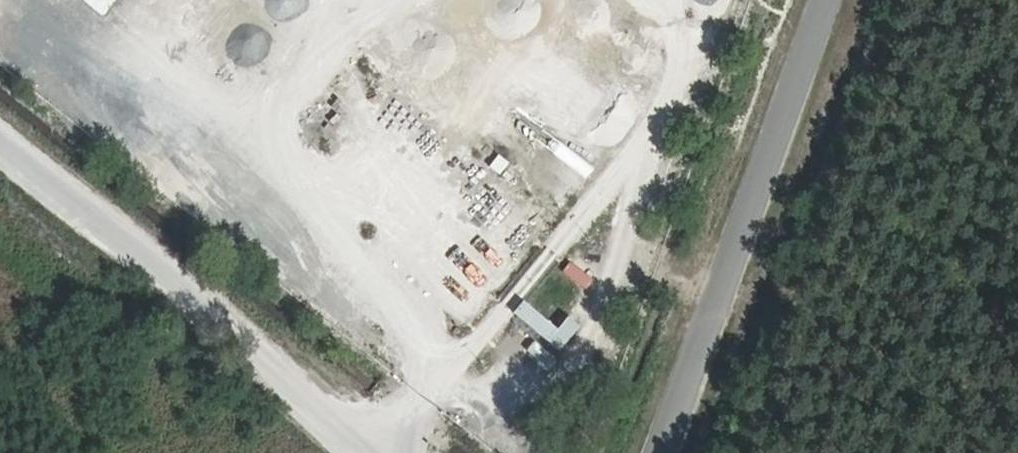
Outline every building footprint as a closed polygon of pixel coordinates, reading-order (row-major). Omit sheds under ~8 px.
[(596,333),(585,347),(551,318),(541,332),(587,370),(609,344),(596,333)]
